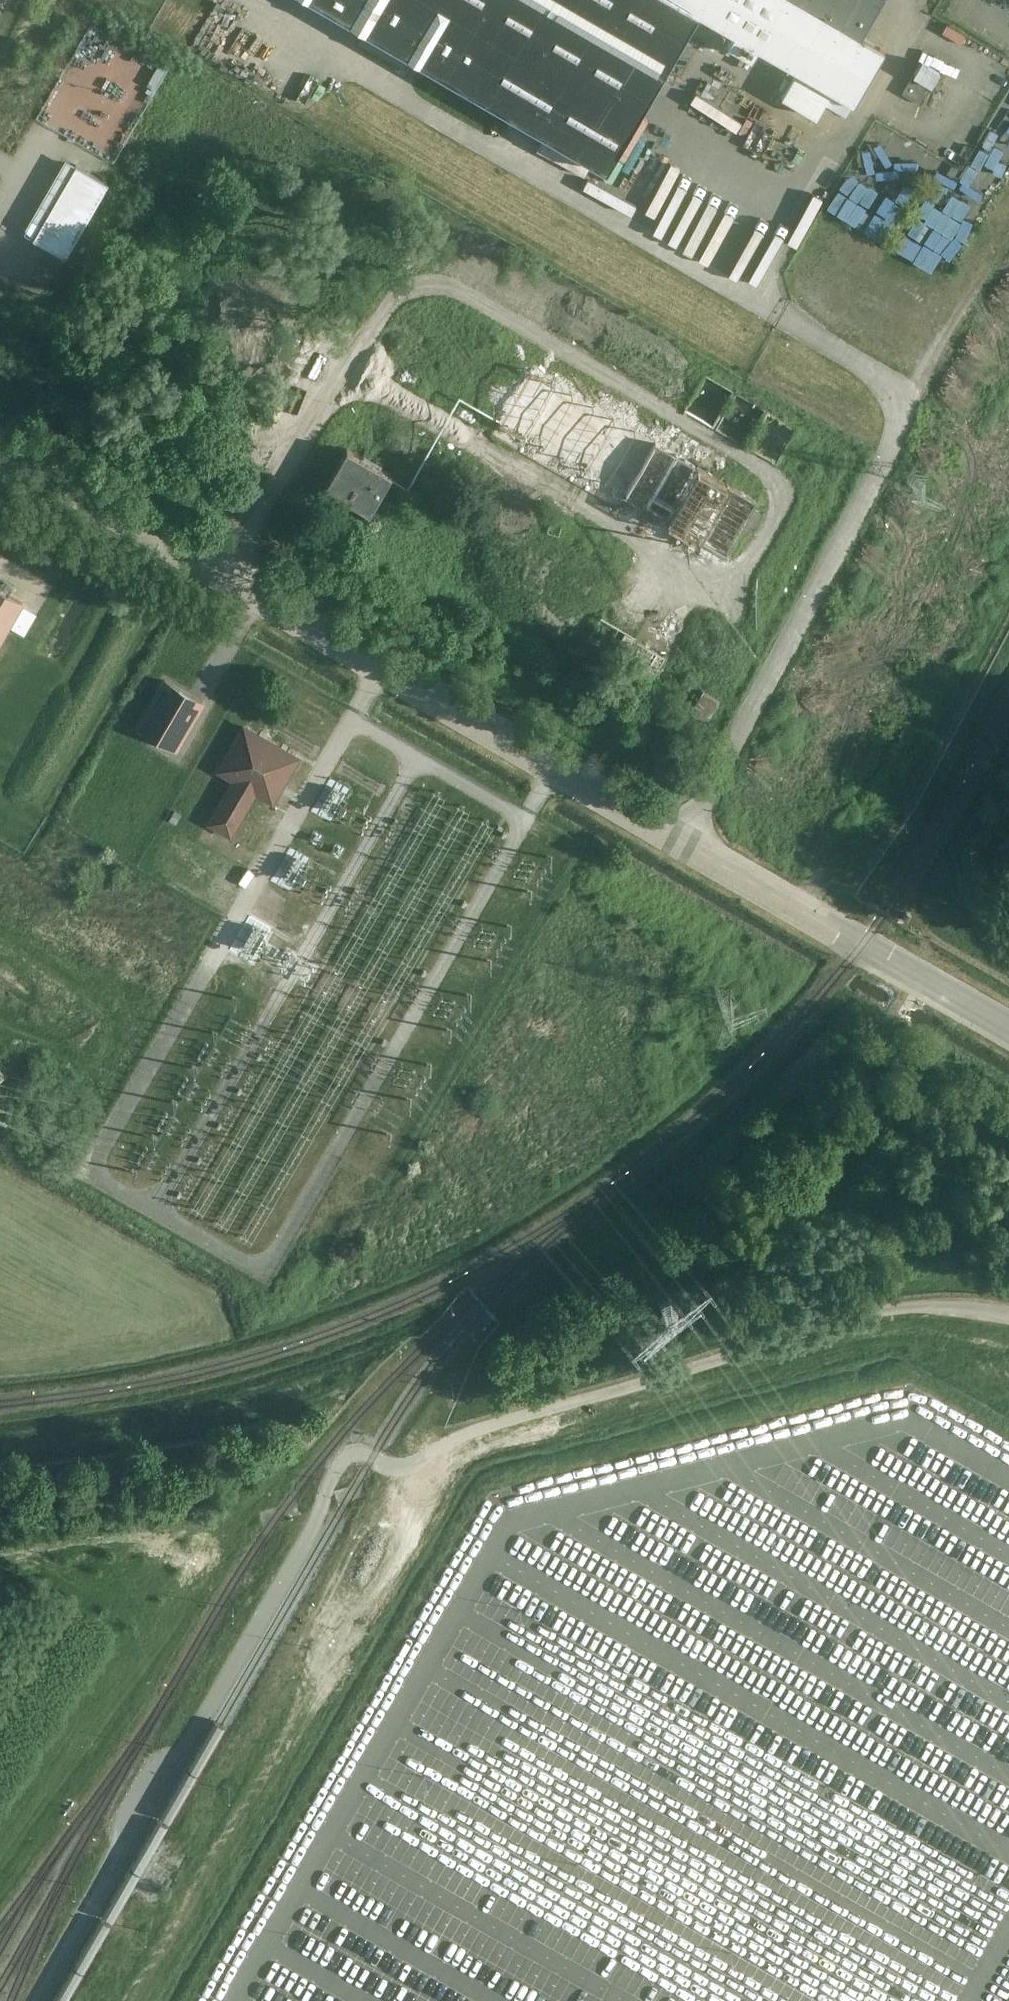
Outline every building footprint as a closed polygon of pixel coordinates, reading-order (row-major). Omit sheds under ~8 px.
[(616,175),(710,16),(802,70),(787,96),(827,120),(838,102),(857,113),(895,49),(872,35),(893,0),(317,0),(616,175)] [(924,102),(942,69),(922,58),(904,91),(924,102)] [(24,233),(65,256),(106,185),(66,161),(24,233)] [(752,496),(523,364),(491,420),(678,527),(665,548),(708,573),(752,496)] [(378,509),(401,470),(356,443),(333,482),(378,509)] [(651,610),(615,589),(588,635),(655,674),(670,649),(639,631),(651,610)] [(22,604),(0,591),(0,640),(22,604)] [(175,750),(201,703),(159,680),(134,727),(175,750)] [(270,798),(294,758),(238,725),(212,770),(228,780),(205,819),(229,834),(255,790),(270,798)]
